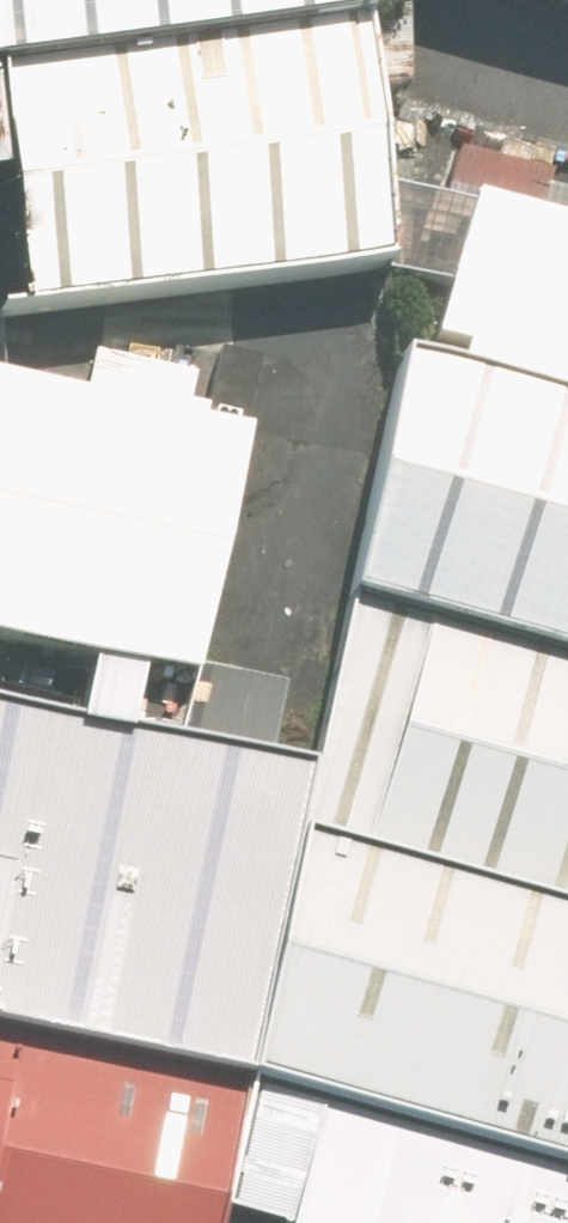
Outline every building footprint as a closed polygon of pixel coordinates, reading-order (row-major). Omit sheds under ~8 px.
[(9,311),(395,265),(356,0),(0,0),(0,262),(9,311)] [(476,198),(429,360),(567,399),(567,224),(476,198)] [(419,355),(370,593),(567,649),(567,399),(429,360),(419,355)] [(0,373),(0,629),(213,673),(264,428),(0,373)] [(370,593),(328,762),(315,826),(567,904),(567,649),(370,593)] [(263,1073),(315,826),(328,762),(0,694),(0,1018),(263,1073)] [(567,1165),(567,904),(315,826),(263,1073),(567,1165)] [(263,1073),(0,1018),(0,1222),(231,1222),(236,1206),(263,1073)] [(263,1073),(236,1206),(281,1222),(567,1222),(567,1165),(263,1073)]
